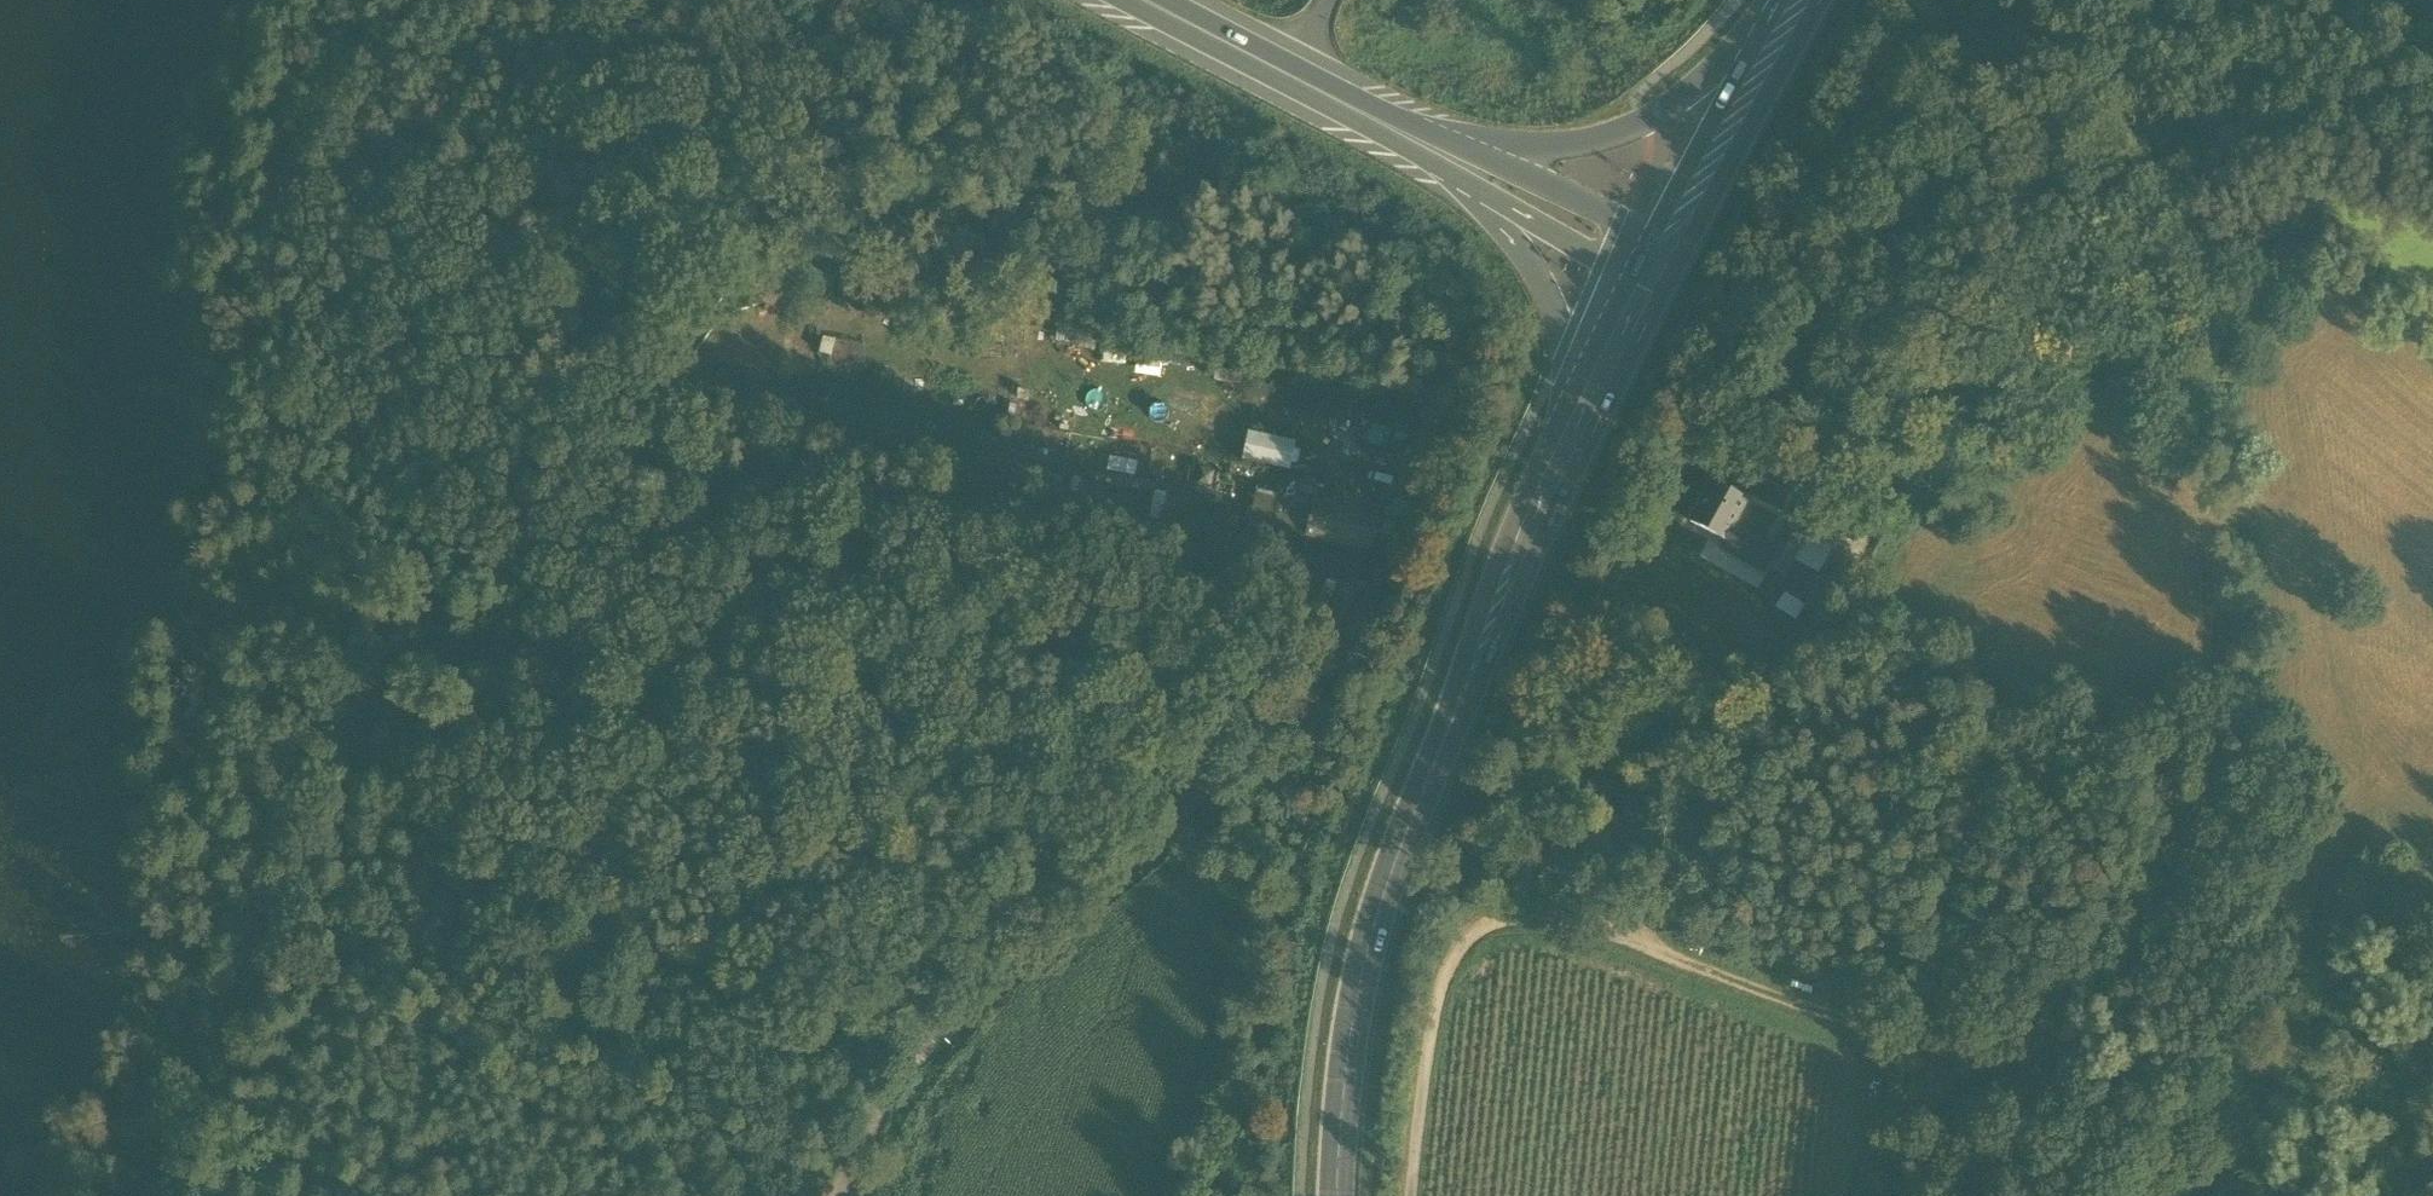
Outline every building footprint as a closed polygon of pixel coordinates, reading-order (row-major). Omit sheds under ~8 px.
[(1247,432),(1242,463),(1291,471),(1297,440),(1247,432)] [(1108,482),(1072,475),(1068,494),(1104,501),(1108,482)] [(1296,499),(1315,504),(1320,486),(1284,478),(1280,496),(1278,507),(1293,511),(1296,499)] [(1786,523),(1772,548),(1734,527),(1747,502),(1712,483),(1690,523),(1724,542),(1769,566),(1785,575),(1794,560),(1808,535),(1786,523)] [(1278,507),(1280,496),(1257,490),(1247,537),(1270,543),(1274,527),(1278,507)] [(1155,491),(1149,518),(1189,527),(1194,503),(1166,497),(1167,493),(1155,491)] [(1289,530),(1309,535),(1315,504),(1296,499),(1293,511),(1289,530)] [(1380,518),(1315,504),(1309,535),(1373,549),(1380,518)] [(1274,527),(1289,530),(1293,511),(1278,507),(1274,527)] [(1832,548),(1808,535),(1794,560),(1818,573),(1832,548)] [(1769,566),(1724,542),(1720,550),(1765,574),(1769,566)] [(1777,609),(1796,620),(1803,607),(1785,595),(1777,609)]
